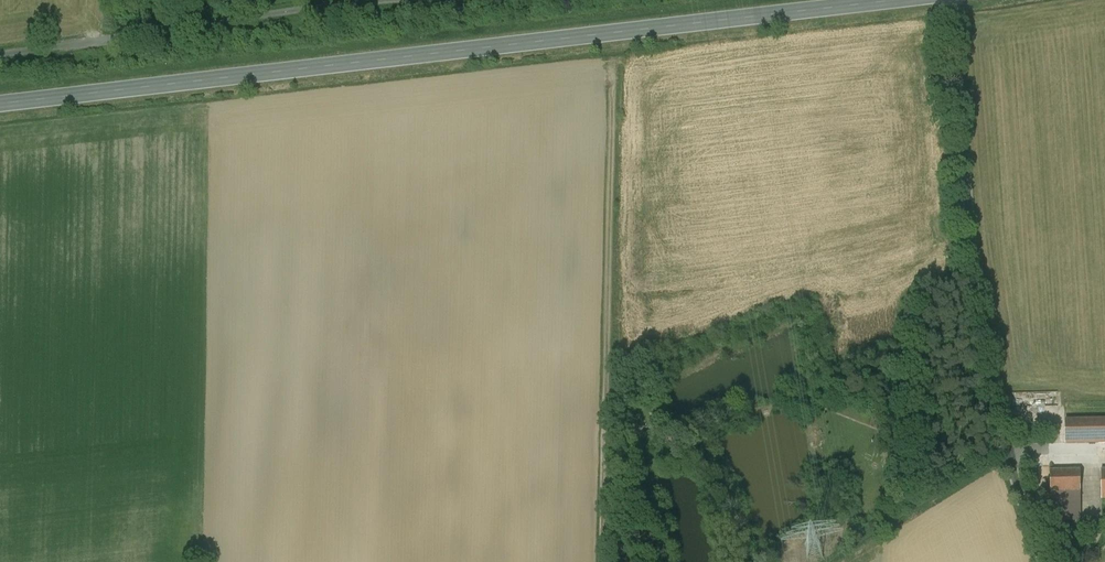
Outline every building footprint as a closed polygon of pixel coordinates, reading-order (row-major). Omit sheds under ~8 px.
[(1066,418),(1066,441),(1104,441),(1104,418),(1066,418)] [(1081,520),(1080,470),(1051,470),(1052,520),(1081,520)]
